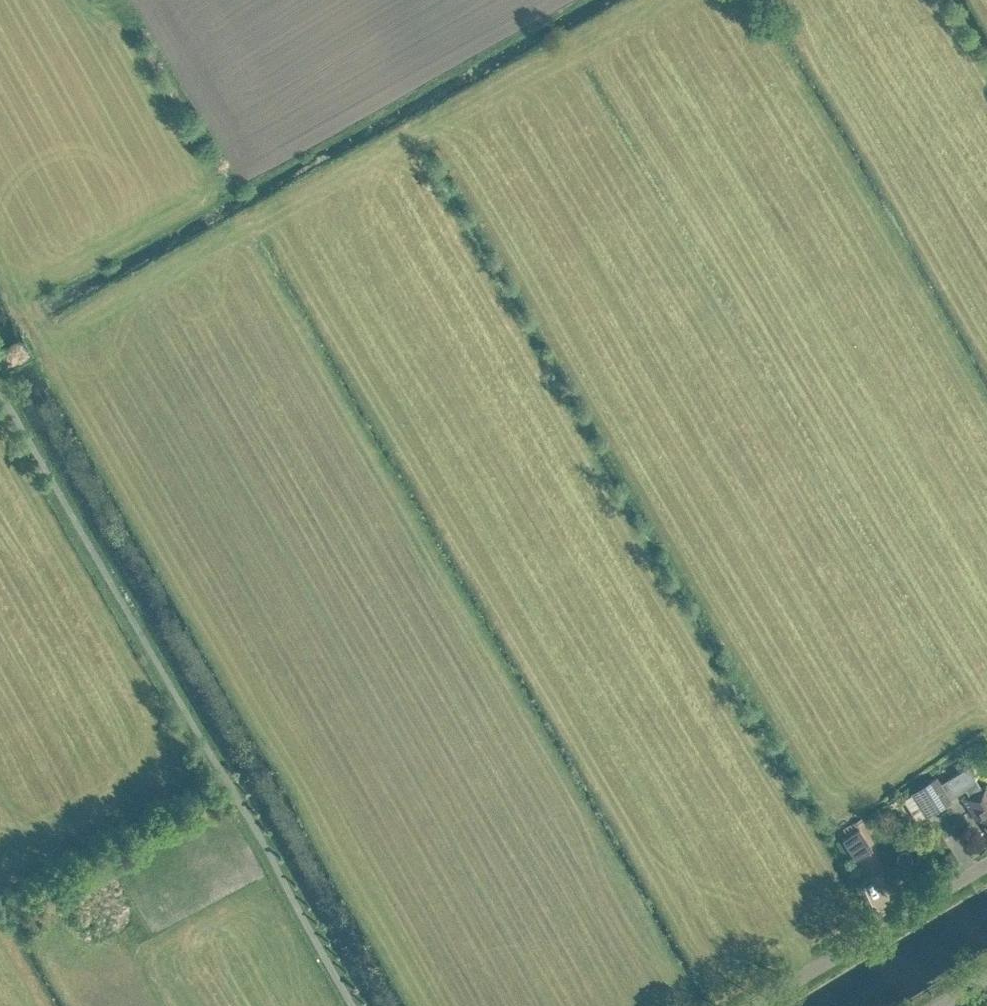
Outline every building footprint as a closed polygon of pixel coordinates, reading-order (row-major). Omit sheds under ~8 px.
[(967,765),(939,782),(936,777),(914,790),(927,813),(949,799),(949,798),(965,788),(969,795),(963,799),(976,820),(981,817),(986,828),(986,784),(981,788),(967,765)] [(854,830),(850,823),(842,829),(846,835),(841,838),(854,858),(871,848),(858,828),(854,830)]
